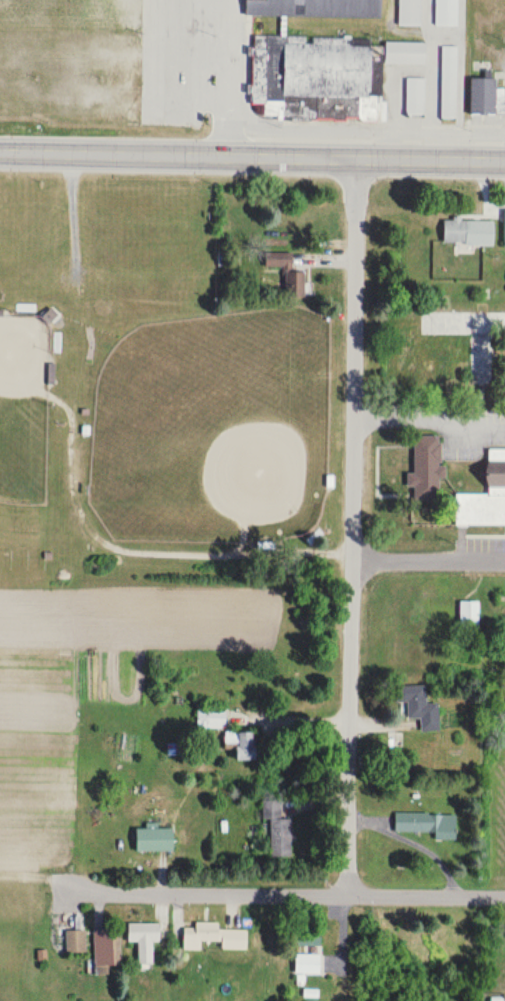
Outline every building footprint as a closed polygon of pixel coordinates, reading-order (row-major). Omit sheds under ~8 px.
[(240,6),(240,0),(376,0),(376,9),(240,6)] [(393,16),(393,0),(415,0),(414,16),(393,16)] [(454,16),(454,0),(431,0),(431,16),(454,16)] [(250,25),(247,97),(279,115),(378,116),(376,26),(250,25)] [(438,38),(453,38),(451,110),(436,110),(438,38)] [(407,117),(425,117),(425,79),(407,79),(407,117)] [(497,79),(471,79),(471,116),(497,116),(497,79)] [(493,244),(493,220),(444,220),(444,244),(493,244)] [(294,253),(266,252),(266,267),(286,268),(285,297),(305,297),(306,271),(293,271),(294,253)] [(504,335),(504,312),(421,312),(421,335),(471,335),(471,384),(494,384),(494,335),(504,335)] [(442,436),(414,435),(412,493),(440,494),(442,436)] [(485,490),(504,491),(504,442),(484,441),(485,490)] [(460,625),(479,625),(479,601),(460,601),(460,625)] [(439,704),(427,704),(426,686),(396,687),(397,703),(408,703),(408,720),(421,720),(422,732),(440,732),(439,704)] [(197,729),(226,729),(226,709),(197,709),(197,729)] [(236,760),(257,761),(258,734),(226,733),(225,751),(236,751),(236,760)] [(292,816),(283,817),(283,803),(263,803),(263,820),(270,820),(271,857),(293,856),(292,816)] [(434,839),(457,839),(457,814),(395,814),(395,832),(434,832),(434,839)] [(136,828),(136,851),(174,851),(174,828),(136,828)] [(202,940),(221,941),(221,949),(247,949),(247,930),(219,929),(219,921),(195,921),(195,927),(184,927),(184,949),(202,949),(202,940)] [(128,942),(139,942),(139,967),(153,967),(153,942),(160,942),(160,923),(128,923),(128,942)] [(95,974),(110,974),(110,966),(122,966),(121,929),(94,929),(95,974)] [(61,943),(66,943),(66,952),(86,952),(86,930),(61,930),(61,943)] [(322,953),(295,953),(295,973),(322,973),(322,953)]
